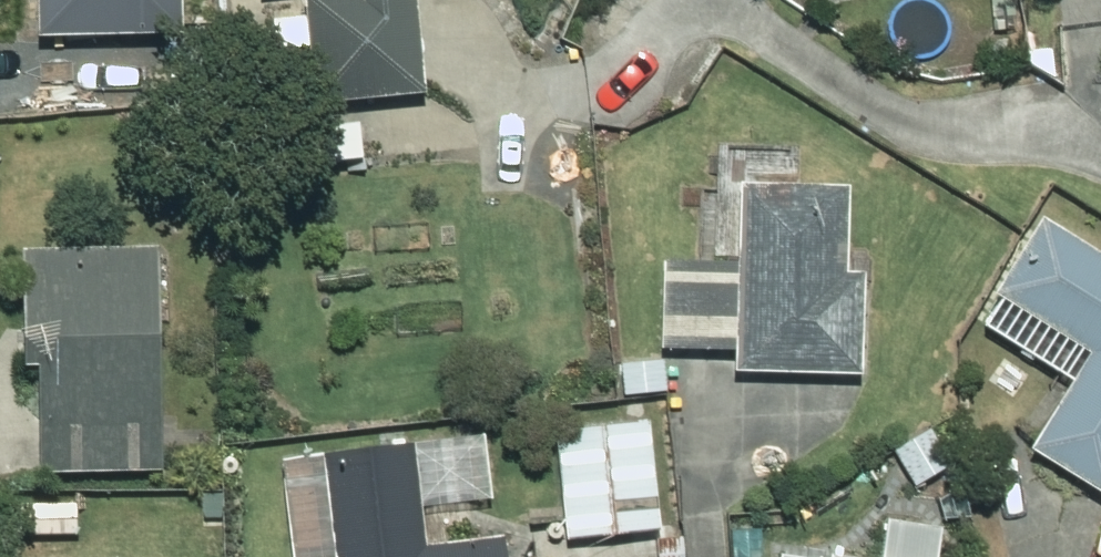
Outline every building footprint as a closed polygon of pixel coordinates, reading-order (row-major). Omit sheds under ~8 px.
[(48,36),(190,32),(189,0),(47,0),(48,36)] [(326,105),(434,94),(426,0),(316,0),(326,105)] [(751,184),(746,370),(871,374),(874,274),(857,273),(859,187),(751,184)] [(1004,294),(1100,353),(1041,450),(1100,487),(1100,248),(1052,217),(1004,294)] [(168,252),(32,253),(33,365),(49,365),(51,473),(172,472),(168,252)] [(669,358),(627,360),(630,395),(672,391),(669,358)] [(559,430),(571,540),(669,530),(656,420),(559,430)] [(901,451),(922,486),(959,464),(937,429),(901,451)] [(510,538),(434,546),(422,445),(288,461),(300,556),(513,556),(510,538)] [(19,532),(81,532),(81,503),(19,503),(19,532)] [(951,528),(893,520),(889,556),(948,556),(951,528)] [(673,533),(639,536),(640,554),(674,551),(673,533)]
